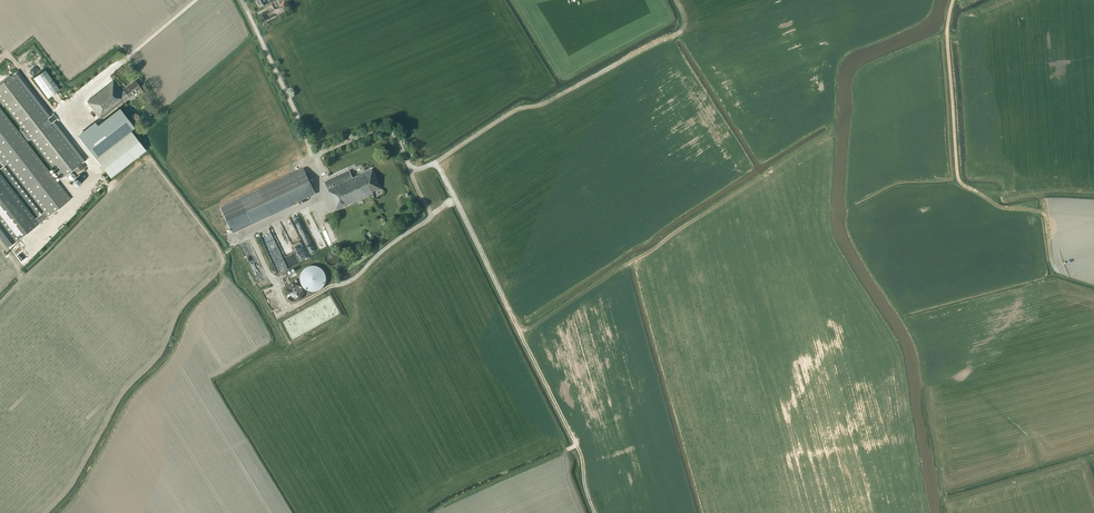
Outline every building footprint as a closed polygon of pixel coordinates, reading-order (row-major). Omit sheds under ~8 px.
[(48,98),(60,90),(45,70),(34,79),(48,98)] [(85,168),(13,74),(0,84),(0,99),(62,179),(72,170),(76,175),(85,168)] [(124,91),(122,92),(113,81),(87,101),(101,119),(104,116),(122,103),(125,101),(125,100),(141,88),(136,82),(124,91)] [(44,212),(34,219),(0,175),(0,221),(16,242),(44,220),(70,199),(0,109),(0,155),(44,212)] [(96,159),(115,144),(119,141),(131,131),(130,131),(134,128),(119,109),(106,119),(99,124),(80,139),(96,159)] [(115,136),(111,139),(115,144),(96,159),(110,177),(145,150),(131,131),(119,141),(115,136)] [(233,233),(251,224),(270,215),(315,194),(303,169),(221,208),(233,233)] [(380,188),(371,169),(359,175),(353,178),(349,170),(324,182),(328,190),(337,210),(373,193),(372,191),(375,190),(376,191),(379,189),(378,188),(380,188)] [(257,284),(266,281),(252,244),(242,248),(257,284)] [(324,271),(323,270),(322,269),(322,268),(320,267),(319,266),(318,266),(317,266),(316,265),(315,265),(314,265),(313,265),(311,265),(310,265),(309,266),(307,266),(307,267),(306,267),(305,268),(304,268),(303,269),(303,270),(302,271),(302,272),(301,272),(301,274),(300,274),(300,275),(300,276),(300,277),(300,278),(300,279),(300,280),(300,281),(301,283),(301,284),(302,285),(303,287),(304,287),(304,288),(305,288),(306,289),(307,290),(308,290),(309,290),(310,291),(311,291),(312,291),(313,291),(314,291),(316,291),(317,291),(317,290),(319,290),(320,289),(321,289),(321,288),(322,287),(323,287),(323,286),(324,285),(324,284),(325,283),(325,282),(326,281),(326,280),(326,279),(326,278),(326,277),(326,276),(326,275),(325,274),(325,273),(324,272),(324,271)] [(301,287),(301,286),(300,286),(300,285),(299,285),(298,285),(298,284),(297,284),(296,284),(295,284),(294,284),(293,284),(292,284),(291,284),(290,285),(289,286),(288,286),(288,287),(287,287),(287,288),(286,288),(286,289),(286,290),(286,291),(286,292),(286,293),(286,294),(286,295),(286,296),(287,297),(287,298),(288,298),(289,299),(290,300),(291,300),(292,301),(293,301),(294,301),(295,301),(296,301),(297,301),(298,300),(299,300),(299,299),(300,298),(301,298),(302,297),(302,296),(302,295),(303,295),(303,294),(303,293),(303,292),(303,291),(303,290),(302,289),(302,288),(301,287)]
